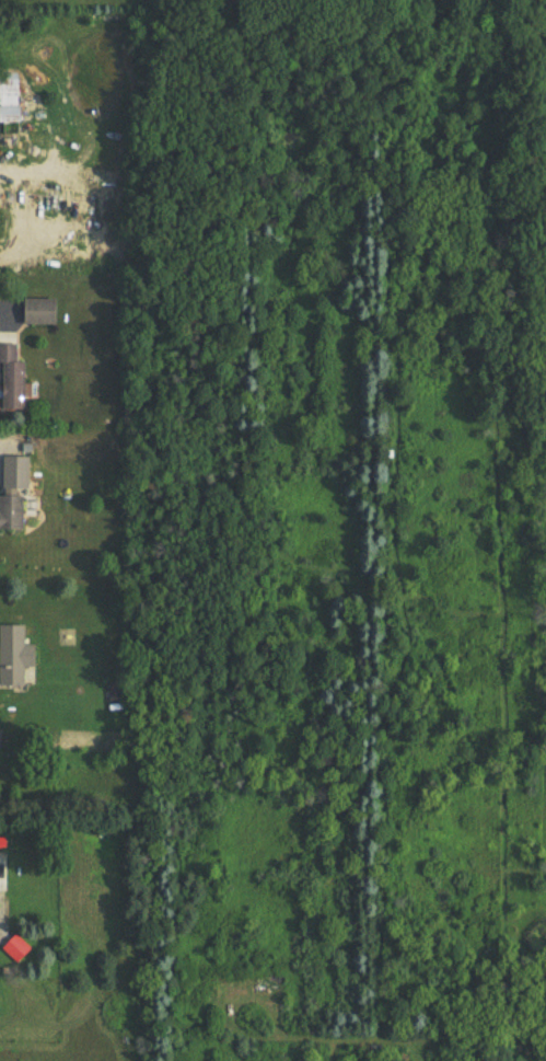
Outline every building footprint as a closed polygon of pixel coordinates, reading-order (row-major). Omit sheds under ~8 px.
[(25,123),(25,75),(3,75),(3,123),(25,123)] [(62,300),(28,300),(28,326),(62,326),(62,300)] [(20,363),(20,345),(0,345),(0,365),(7,365),(6,411),(29,411),(29,363),(20,363)] [(19,488),(2,488),(2,531),(28,531),(28,497),(19,497),(19,488)] [(22,626),(0,626),(0,687),(21,687),(21,668),(32,668),(32,645),(22,645),(22,626)] [(2,952),(19,962),(28,947),(11,937),(2,952)]
